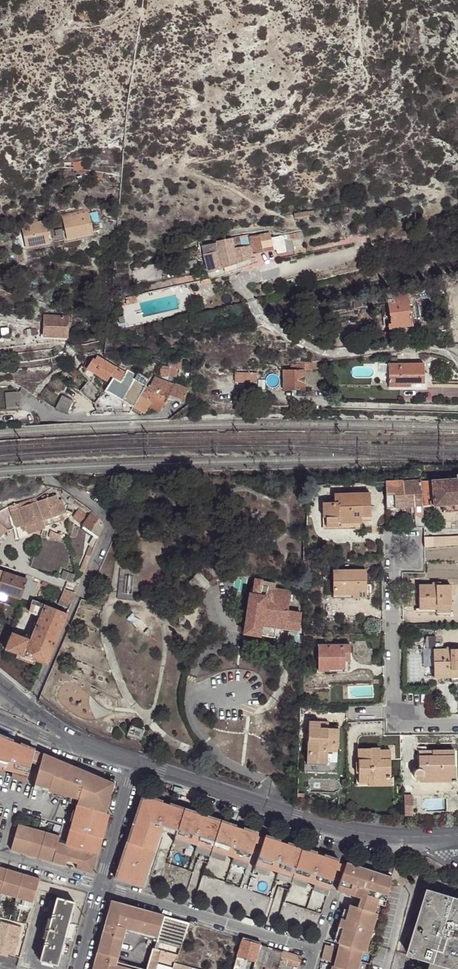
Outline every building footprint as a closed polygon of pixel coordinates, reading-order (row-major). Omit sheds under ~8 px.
[(94,232),(89,210),(62,216),(67,238),(94,232)] [(50,243),(49,234),(46,219),(22,224),(26,247),(40,242),(50,243)] [(252,254),(271,250),(269,240),(269,233),(250,237),(252,254)] [(247,256),(252,254),(250,237),(248,236),(232,238),(235,263),(248,258),(247,256)] [(284,253),(282,242),(281,237),(269,240),(271,250),(274,249),(276,255),(284,253)] [(220,268),(235,263),(232,238),(217,241),(218,251),(220,268)] [(289,240),(282,242),(284,253),(291,251),(289,240)] [(201,244),(203,254),(218,251),(217,241),(201,244)] [(203,254),(204,255),(207,272),(220,268),(218,251),(203,254)] [(429,288),(415,289),(416,296),(408,297),(408,299),(409,302),(430,299),(429,288)] [(416,296),(415,289),(406,290),(386,293),(388,302),(408,299),(408,297),(416,296)] [(123,308),(139,304),(136,295),(121,299),(123,308)] [(408,299),(388,302),(391,324),(411,322),(409,302),(408,299)] [(67,316),(43,315),(43,335),(63,336),(66,336),(67,316)] [(93,358),(90,356),(84,365),(87,368),(93,358)] [(93,358),(87,368),(107,380),(110,375),(116,367),(103,359),(101,363),(96,359),(93,358)] [(173,361),(172,367),(178,368),(179,366),(181,366),(182,360),(178,359),(178,361),(173,361)] [(161,365),(160,373),(160,374),(177,377),(178,368),(172,367),(161,365)] [(67,373),(74,378),(79,371),(72,366),(67,373)] [(427,367),(392,366),(391,388),(412,389),(412,386),(426,386),(427,367)] [(110,375),(113,377),(119,368),(116,367),(110,375)] [(121,398),(135,378),(119,368),(113,377),(106,388),(107,390),(103,396),(109,399),(113,393),(121,398)] [(283,384),(283,388),(283,390),(304,389),(303,369),(282,369),(283,384)] [(67,373),(63,380),(69,385),(74,378),(67,373)] [(257,373),(236,373),(235,383),(257,383),(257,373)] [(133,405),(147,385),(135,378),(121,398),(133,405)] [(149,387),(155,390),(159,382),(153,379),(149,387)] [(159,411),(169,394),(174,387),(165,384),(160,380),(159,382),(155,390),(148,404),(159,411)] [(87,382),(87,383),(80,390),(85,394),(91,399),(94,397),(98,392),(87,382)] [(142,411),(144,412),(148,404),(155,390),(149,387),(147,385),(133,405),(132,407),(135,411),(140,414),(142,411)] [(184,400),(186,390),(174,387),(169,394),(184,400)] [(4,392),(5,409),(19,408),(18,391),(4,392)] [(102,396),(98,392),(94,397),(98,400),(102,396)] [(63,397),(58,409),(63,411),(70,414),(83,409),(81,408),(76,402),(63,397)] [(386,482),(386,489),(394,488),(395,508),(423,505),(423,506),(433,505),(434,506),(443,505),(443,512),(457,510),(457,473),(456,473),(456,477),(393,482),(393,481),(386,481),(386,482)] [(335,516),(361,515),(371,515),(370,490),(334,491),(334,500),(322,500),(323,523),(335,523),(335,516)] [(56,496),(20,507),(26,525),(16,528),(20,539),(30,536),(29,532),(46,527),(45,524),(64,518),(62,513),(65,512),(62,500),(58,502),(56,496)] [(26,525),(20,507),(19,504),(10,507),(16,528),(26,525)] [(99,518),(93,511),(90,515),(79,508),(72,517),(83,526),(82,528),(93,535),(81,567),(85,569),(103,526),(99,518)] [(65,533),(63,534),(61,532),(59,533),(58,535),(52,531),(50,537),(62,541),(63,538),(64,538),(66,537),(66,535),(65,533)] [(428,537),(428,547),(457,545),(457,535),(428,537)] [(0,541),(0,542),(0,555),(6,561),(8,561),(10,551),(0,541)] [(333,568),(333,598),(367,598),(367,567),(333,568)] [(62,575),(61,579),(71,583),(74,574),(64,570),(62,575)] [(0,581),(0,592),(10,595),(21,599),(22,596),(27,598),(28,596),(30,593),(33,595),(37,583),(3,572),(0,581)] [(199,591),(209,582),(199,572),(190,581),(199,591)] [(123,594),(131,595),(133,577),(125,576),(123,594)] [(418,605),(436,605),(437,601),(452,601),(452,580),(443,580),(443,578),(432,578),(432,580),(418,580),(418,605)] [(261,625),(276,628),(298,632),(301,613),(288,611),(291,593),(288,591),(274,588),(275,582),(254,579),(252,595),(251,594),(245,633),(259,635),(261,625)] [(55,587),(48,585),(45,592),(52,595),(55,587)] [(69,608),(75,592),(64,588),(58,603),(62,605),(62,606),(69,608)] [(7,602),(10,595),(0,592),(0,600),(7,602)] [(45,664),(66,613),(32,600),(31,602),(29,601),(27,607),(23,606),(21,611),(19,616),(26,618),(27,616),(39,621),(31,640),(12,634),(6,650),(45,664)] [(275,638),(276,628),(261,625),(259,635),(275,638)] [(318,671),(329,671),(329,668),(344,668),(344,661),(344,653),(349,653),(349,644),(317,644),(318,671)] [(456,676),(457,676),(457,647),(456,647),(456,645),(446,645),(446,647),(433,648),(435,677),(456,676)] [(312,707),(301,707),(301,718),(310,719),(312,719),(312,707)] [(321,726),(321,719),(312,719),(310,719),(308,758),(308,759),(327,760),(328,744),(338,745),(339,725),(329,725),(328,727),(321,726)] [(145,730),(133,726),(132,725),(130,725),(129,726),(130,728),(127,736),(142,741),(145,730)] [(0,735),(0,768),(6,770),(15,741),(0,735)] [(35,750),(15,741),(6,770),(12,772),(28,776),(35,750)] [(327,760),(308,759),(307,764),(304,764),(304,770),(337,772),(338,752),(340,752),(340,747),(338,747),(338,745),(328,744),(327,760)] [(379,759),(379,750),(379,748),(359,748),(359,762),(357,762),(357,772),(359,772),(360,782),(369,782),(369,777),(391,777),(391,758),(379,759)] [(391,750),(379,750),(379,759),(391,758),(391,750)] [(418,750),(418,769),(416,771),(415,774),(415,777),(418,780),(421,780),(424,779),(426,776),(452,776),(452,768),(454,768),(454,751),(418,750)] [(71,764),(42,752),(36,776),(33,783),(49,787),(48,790),(63,794),(70,768),(71,764)] [(69,801),(77,804),(106,812),(115,783),(79,767),(77,773),(70,772),(72,765),(71,764),(70,768),(63,794),(70,797),(69,801)] [(79,767),(72,765),(70,772),(77,773),(79,767)] [(27,781),(28,776),(12,772),(11,776),(27,781)] [(412,815),(412,794),(403,794),(404,815),(412,815)] [(185,809),(144,795),(128,842),(150,850),(156,832),(160,833),(162,830),(163,826),(177,831),(175,835),(174,838),(175,838),(185,809)] [(98,853),(109,813),(106,812),(77,804),(76,804),(65,843),(71,845),(98,853)] [(221,822),(185,809),(175,838),(190,843),(197,846),(212,851),(221,822)] [(258,834),(221,822),(212,851),(226,856),(234,858),(248,863),(255,843),(257,837),(258,834)] [(71,845),(65,843),(59,841),(58,841),(59,837),(53,836),(54,833),(25,824),(24,827),(18,825),(11,848),(19,851),(20,847),(30,850),(34,836),(56,841),(51,860),(66,865),(67,861),(77,864),(76,868),(93,873),(98,853),(71,845)] [(177,831),(163,826),(162,830),(175,835),(177,831)] [(160,833),(156,832),(150,850),(154,851),(160,833)] [(45,858),(51,860),(56,841),(34,836),(30,850),(33,850),(31,854),(39,857),(40,853),(46,854),(45,858)] [(261,838),(257,837),(255,843),(259,845),(262,846),(265,839),(261,838)] [(302,849),(266,837),(265,839),(262,846),(256,866),(271,871),(278,873),(292,878),(302,849)] [(190,843),(175,838),(173,842),(188,847),(190,843)] [(150,850),(128,842),(115,879),(138,887),(143,872),(147,873),(150,865),(146,864),(150,850)] [(212,851),(197,846),(195,850),(210,855),(212,851)] [(339,862),(302,849),(292,878),(307,883),(314,886),(329,891),(336,871),(338,864),(339,862)] [(154,851),(150,850),(146,864),(150,865),(154,851)] [(226,856),(212,851),(210,855),(225,860),(226,856)] [(248,863),(234,858),(232,862),(247,868),(248,863)] [(341,866),(338,864),(336,871),(339,872),(342,873),(344,867),(341,866)] [(338,944),(340,945),(363,951),(372,953),(391,880),(384,878),(385,874),(345,864),(344,867),(342,873),(338,888),(345,890),(344,894),(360,898),(358,907),(350,905),(348,911),(345,920),(341,919),(339,927),(343,928),(338,944)] [(271,871),(256,866),(254,870),(269,875),(271,871)] [(3,893),(8,873),(7,872),(0,870),(0,892),(3,893)] [(8,873),(3,893),(17,897),(16,902),(18,903),(25,874),(17,871),(16,875),(8,873)] [(147,873),(143,872),(138,887),(142,888),(147,873)] [(292,878),(278,873),(276,878),(291,883),(292,878)] [(18,903),(33,908),(41,884),(30,881),(32,876),(25,874),(18,903)] [(30,881),(41,884),(42,879),(32,876),(30,881)] [(307,883),(292,878),(291,883),(306,888),(307,883)] [(329,891),(314,886),(313,890),(328,895),(329,891)] [(457,968),(457,898),(430,889),(410,955),(433,962),(437,963),(457,968)] [(75,901),(57,896),(40,960),(57,965),(75,901)] [(112,899),(103,932),(123,938),(126,928),(157,936),(163,915),(112,899)] [(283,912),(282,918),(297,921),(296,927),(317,930),(320,911),(287,906),(286,912),(283,912)] [(186,928),(163,920),(156,942),(177,948),(186,928)] [(1,922),(0,927),(0,955),(7,956),(8,954),(15,956),(19,938),(13,936),(15,925),(1,922)] [(334,943),(338,944),(343,928),(339,927),(334,943)] [(117,964),(123,938),(103,932),(93,968),(133,968),(117,964)] [(242,936),(242,938),(260,944),(260,941),(242,936)] [(247,959),(256,961),(260,944),(242,938),(241,938),(233,968),(243,968),(247,959)] [(326,945),(324,952),(335,955),(336,948),(326,945)] [(340,945),(339,946),(363,953),(363,951),(340,945)] [(179,953),(155,946),(155,947),(153,946),(146,968),(173,968),(179,953)] [(363,953),(339,946),(337,955),(360,961),(363,953)] [(279,961),(282,951),(273,948),(270,961),(269,968),(271,968),(277,968),(279,961)] [(282,951),(279,961),(294,966),(299,967),(302,957),(282,951)] [(324,952),(322,959),(333,962),(335,955),(324,952)] [(337,955),(334,966),(347,968),(358,968),(360,961),(337,955)] [(269,968),(270,961),(261,958),(258,965),(269,968)] [(294,966),(279,961),(277,968),(293,968),(294,966)]
